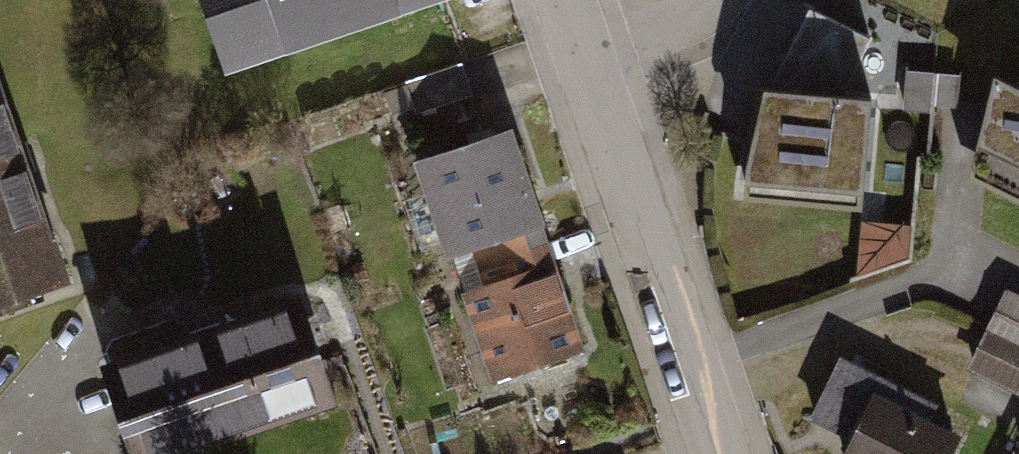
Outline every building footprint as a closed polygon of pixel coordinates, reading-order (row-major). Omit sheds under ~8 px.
[(235,59),(412,0),(215,0),(235,59)] [(784,73),(859,91),(874,26),(799,9),(784,73)] [(66,276),(0,75),(0,298),(66,276)] [(983,190),(1018,207),(1018,100),(1007,94),(983,190)] [(758,100),(749,217),(879,227),(888,110),(758,100)] [(508,146),(422,173),(452,266),(472,260),(532,241),(538,239),(508,146)] [(484,298),(463,304),(492,394),(588,364),(560,278),(545,282),(532,241),(472,260),(484,298)] [(109,361),(139,453),(208,453),(342,412),(306,299),(109,361)] [(974,376),(1018,399),(1018,305),(1012,301),(974,376)] [(856,453),(958,453),(960,449),(936,437),(944,419),(843,371),(813,433),(856,453)]
